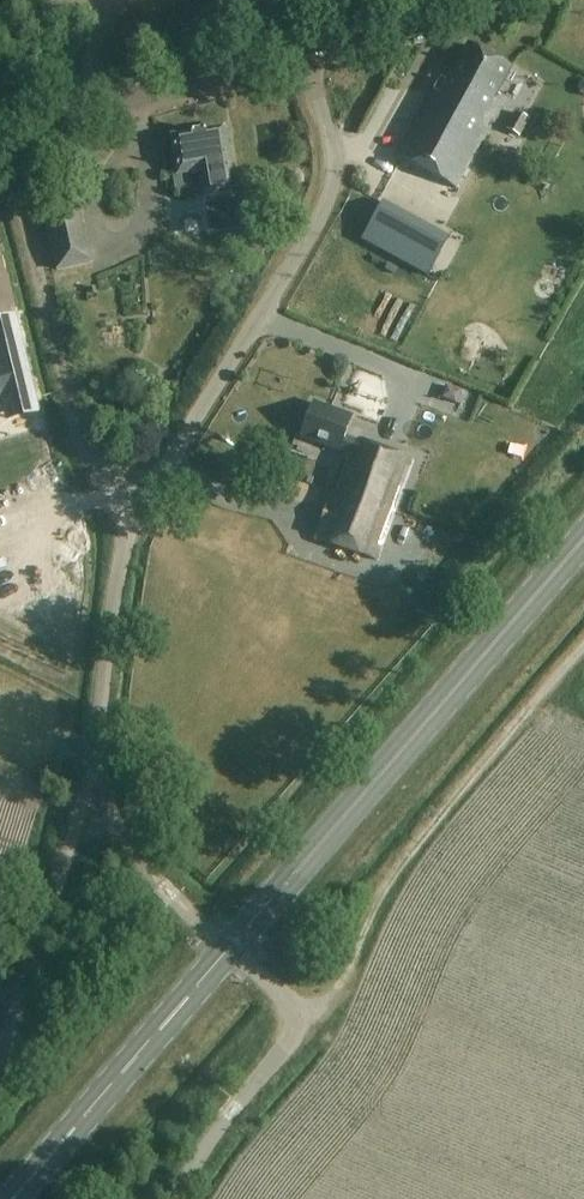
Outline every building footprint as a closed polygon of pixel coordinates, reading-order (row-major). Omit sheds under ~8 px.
[(218,12),(260,0),(215,0),(218,12)] [(0,39),(0,65),(10,60),(0,39)] [(432,92),(397,156),(456,189),(483,141),(485,142),(505,106),(494,100),(511,69),(468,45),(440,97),(432,92)] [(516,126),(526,135),(538,122),(527,113),(516,126)] [(172,137),(178,175),(201,173),(206,197),(235,193),(227,129),(172,137)] [(93,263),(76,196),(42,204),(58,271),(93,263)] [(451,236),(385,199),(364,237),(429,274),(451,236)] [(7,418),(39,411),(15,313),(0,317),(0,390),(7,418)] [(319,540),(376,560),(412,458),(358,440),(357,441),(344,437),(351,416),(315,403),(302,437),(350,455),(319,540)]
